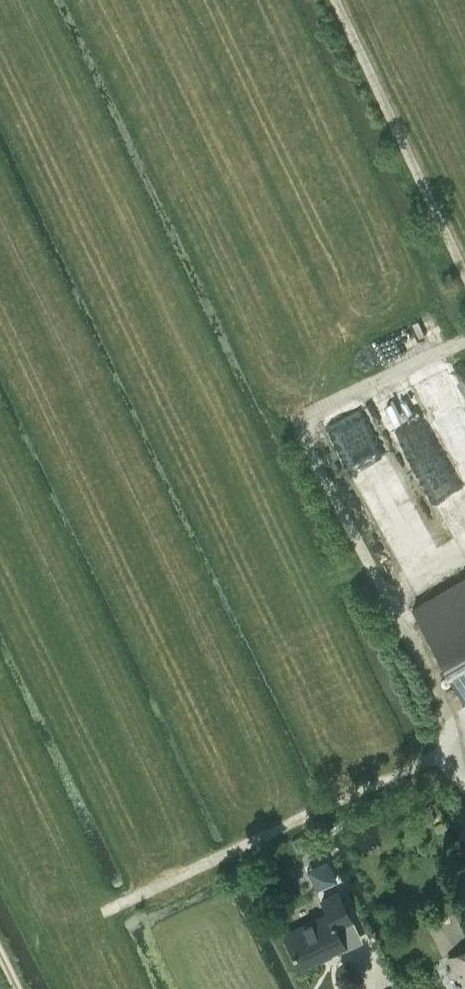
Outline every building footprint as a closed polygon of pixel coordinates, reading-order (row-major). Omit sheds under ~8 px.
[(411,607),(426,633),(464,702),(464,576),(411,607)] [(431,809),(422,814),(427,823),(436,817),(431,809)] [(443,820),(433,825),(437,832),(447,826),(443,820)] [(302,835),(291,840),(296,851),(307,846),(302,835)] [(326,860),(307,869),(316,889),(335,879),(326,860)] [(334,927),(349,919),(336,892),(319,900),(325,912),(282,933),(298,967),(343,945),(334,927)] [(447,959),(463,988),(464,988),(464,949),(447,959)]
